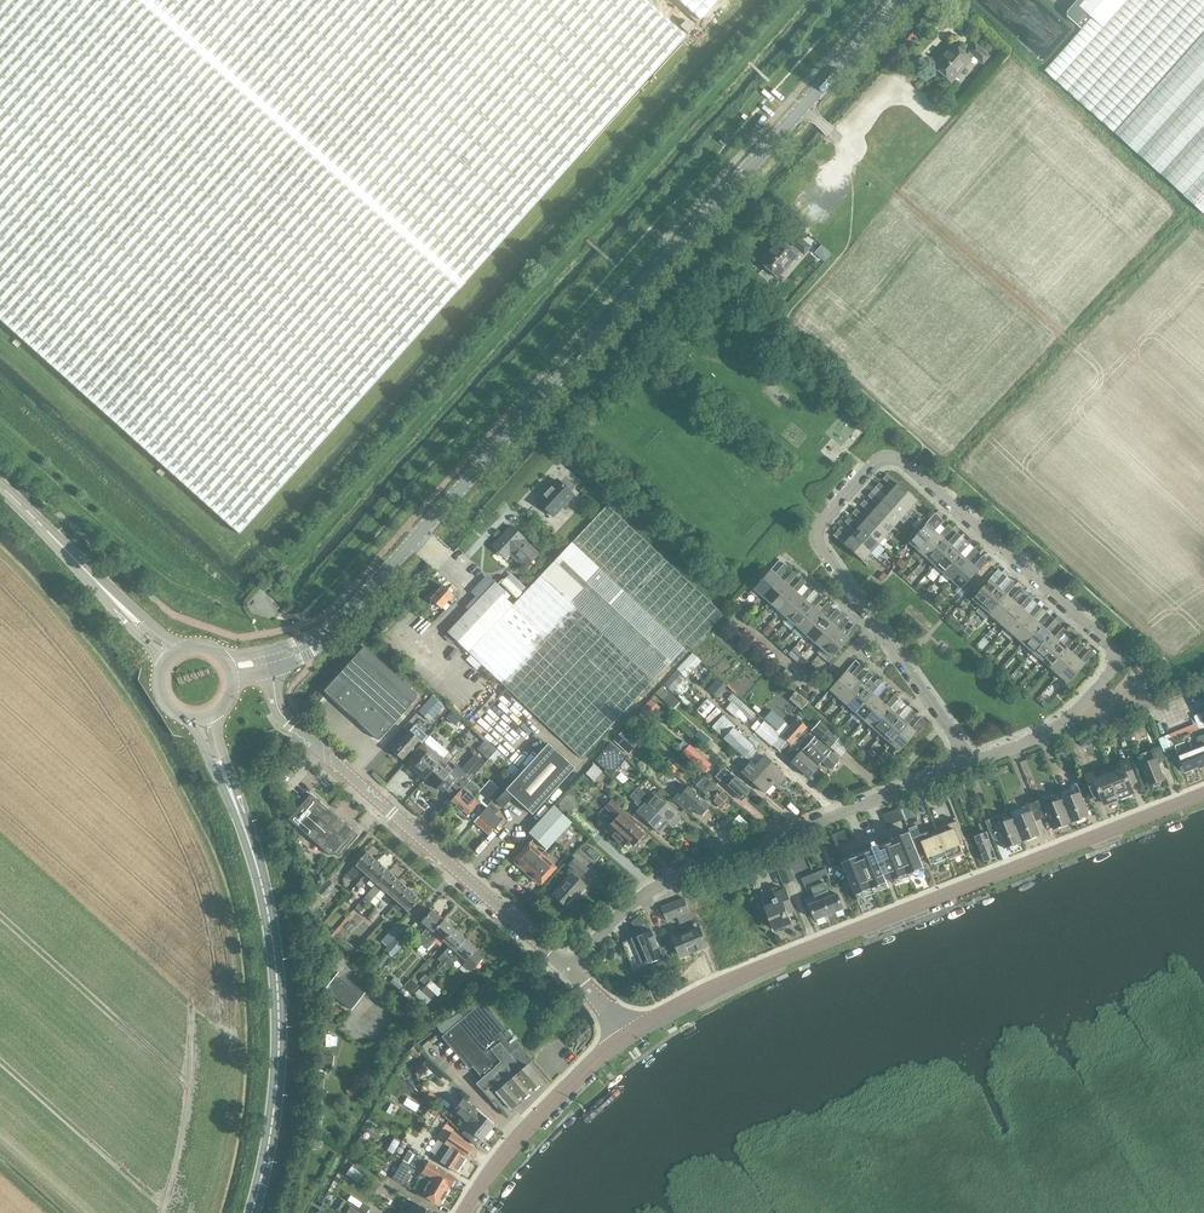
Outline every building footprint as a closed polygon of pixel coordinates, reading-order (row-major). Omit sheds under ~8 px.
[(240,534),(685,37),(644,0),(0,0),(0,319),(240,534)] [(697,23),(718,0),(672,0),(697,23)] [(1082,29),(1045,71),(1093,114),(1185,196),(1203,213),(1203,0),(1108,0),(1082,29)] [(1082,29),(1108,0),(1086,0),(1085,1),(1084,0),(1079,0),(1068,12),(1068,16),(1082,29)] [(958,42),(955,46),(954,45),(942,58),(941,56),(932,65),(952,83),(972,61),(971,60),(973,56),(983,65),(991,56),(975,42),(968,51),(958,42)] [(726,133),(719,141),(724,145),(730,137),(726,133)] [(759,261),(778,278),(799,255),(798,254),(799,252),(804,256),(811,248),(797,236),(791,243),(796,247),(793,251),(780,240),(768,253),(767,251),(759,261)] [(897,482),(897,483),(887,474),(883,478),(893,487),(889,491),(909,509),(917,500),(897,482)] [(573,495),(557,480),(550,487),(553,490),(546,497),(544,494),(537,501),(553,516),(573,495)] [(909,509),(889,491),(879,482),(875,487),(885,496),(881,500),(902,518),(909,509)] [(902,518),(881,500),(871,491),(867,495),(877,504),(874,508),(874,509),(894,527),(902,518)] [(894,527),(874,509),(874,508),(864,499),(860,504),(870,513),(866,517),(886,535),(894,527)] [(607,504),(513,605),(468,652),(581,758),(687,645),(691,649),(724,614),(607,504)] [(886,535),(866,517),(856,508),(852,513),(862,522),(858,526),(879,544),(886,535)] [(908,543),(917,551),(935,530),(944,520),(939,516),(930,526),(926,522),(908,543)] [(879,544),(858,526),(848,517),(844,521),(854,531),(851,534),(851,535),(871,553),(879,544)] [(935,530),(917,551),(925,558),(943,538),(944,538),(952,528),(948,524),(939,534),(935,530)] [(540,553),(525,539),(511,525),(492,545),(506,559),(509,555),(525,569),(540,553)] [(871,553),(851,535),(851,534),(841,526),(837,530),(847,539),(843,544),(863,562),(871,553)] [(943,538),(925,558),(934,566),(952,546),(961,536),(957,532),(948,542),(944,538),(943,538)] [(952,546),(934,566),(943,574),(961,553),(970,543),(965,540),(956,550),(952,546)] [(961,553),(943,574),(951,581),(969,561),(978,551),(974,547),(965,557),(961,553)] [(969,561),(951,581),(960,589),(978,569),(978,568),(987,558),(983,555),(974,565),(969,561)] [(902,568),(906,562),(900,557),(895,563),(902,568)] [(766,573),(761,569),(753,577),(759,582),(753,589),(762,597),(780,577),(789,567),(784,562),(775,573),(771,569),(766,573)] [(981,606),(998,586),(994,583),(1003,573),(999,569),(990,579),(989,579),(971,599),(980,606),(981,605),(981,606)] [(780,577),(762,597),(770,604),(788,584),(797,574),(793,570),(784,580),(780,577)] [(882,580),(887,574),(883,571),(878,576),(882,580)] [(522,590),(507,577),(501,583),(515,597),(522,590)] [(788,584),(770,604),(779,612),(797,592),(806,582),(801,578),(793,588),(788,584)] [(990,613),(1007,594),(1015,584),(1011,580),(1002,590),(998,586),(981,606),(981,605),(980,606),(980,607),(976,611),(985,619),(989,614),(988,614),(989,613),(990,613)] [(447,632),(468,652),(513,605),(507,599),(510,596),(495,581),(447,632)] [(443,586),(439,590),(431,599),(441,608),(449,600),(452,603),(456,598),(443,586)] [(797,592),(779,612),(788,620),(806,600),(815,590),(810,586),(801,596),(797,592)] [(997,622),(1015,602),(1024,592),(1020,588),(1011,598),(1007,594),(990,613),(989,613),(988,614),(989,614),(997,622)] [(929,599),(934,594),(928,589),(924,594),(929,599)] [(806,600),(788,620),(796,627),(814,607),(823,597),(819,593),(810,603),(806,600)] [(1007,629),(1024,610),(1033,600),(1028,596),(1019,606),(1015,602),(997,622),(1006,630),(1007,629)] [(814,607),(796,627),(805,635),(823,615),(832,605),(827,601),(818,611),(814,607)] [(1016,636),(1033,617),(1042,607),(1037,603),(1028,613),(1024,610),(1007,629),(1006,630),(1014,637),(1015,636),(1016,636)] [(823,615),(805,635),(814,643),(832,622),(840,613),(836,609),(827,619),(823,615)] [(1024,644),(1041,625),(1050,615),(1046,611),(1037,621),(1033,617),(1016,636),(1015,636),(1014,637),(1015,637),(1023,645),(1024,644)] [(832,622),(814,643),(822,650),(840,630),(841,630),(849,620),(844,617),(836,626),(832,622)] [(1033,652),(1050,633),(1059,622),(1055,618),(1046,629),(1041,625),(1024,644),(1023,645),(1032,653),(1033,651),(1033,652)] [(767,636),(774,629),(768,624),(762,631),(767,636)] [(840,630),(822,650),(831,658),(849,638),(858,628),(853,624),(845,634),(841,630),(840,630)] [(970,635),(974,630),(968,625),(964,630),(970,635)] [(1042,659),(1059,640),(1068,630),(1063,626),(1054,636),(1050,633),(1033,652),(1033,651),(1032,653),(1040,660),(1041,659),(1042,659)] [(1050,667),(1067,648),(1076,638),(1072,634),(1063,644),(1059,640),(1042,659),(1041,659),(1040,660),(1049,668),(1050,667)] [(779,647),(784,641),(778,636),(773,642),(779,647)] [(1058,676),(1076,655),(1085,646),(1081,642),(1072,652),(1067,648),(1050,667),(1049,668),(1058,676)] [(325,690),(329,694),(378,739),(415,699),(416,697),(416,695),(415,693),(364,646),(325,690)] [(1080,659),(1076,655),(1058,676),(1066,683),(1067,684),(1085,663),(1094,653),(1089,649),(1080,659)] [(686,676),(700,662),(692,654),(677,668),(686,676)] [(838,698),(855,677),(864,667),(862,666),(860,664),(851,674),(850,672),(847,670),(846,669),(829,690),(838,698)] [(686,676),(677,668),(663,684),(672,692),(686,676)] [(846,705),(864,685),(873,675),(871,674),(869,671),(860,681),(858,680),(855,677),(838,698),(846,705)] [(717,696),(727,685),(718,677),(708,688),(717,696)] [(855,713),(873,693),(882,683),(880,681),(877,679),(869,689),(867,688),(864,685),(846,705),(855,713)] [(864,721),(882,700),(890,690),(888,689),(886,687),(877,697),(876,695),(873,693),(855,713),(864,721)] [(668,706),(674,700),(668,695),(670,694),(666,690),(659,697),(668,706)] [(796,691),(795,692),(794,691),(791,694),(792,695),(789,698),(801,709),(808,702),(796,691)] [(727,699),(751,719),(755,713),(732,693),(727,699)] [(687,706),(691,702),(681,694),(678,698),(687,706)] [(872,728),(890,708),(899,698),(897,697),(895,694),(886,704),(884,703),(882,700),(864,721),(872,728)] [(444,706),(432,695),(419,711),(431,721),(444,706)] [(1045,707),(1053,699),(1049,696),(1041,704),(1045,707)] [(705,718),(715,706),(708,699),(698,711),(705,718)] [(881,736),(899,716),(908,706),(906,704),(903,702),(895,712),(893,711),(890,708),(872,728),(881,736)] [(710,722),(721,711),(718,707),(712,713),(712,712),(706,718),(710,722)] [(890,744),(908,723),(916,713),(914,712),(912,710),(903,720),(902,718),(899,716),(881,736),(890,744)] [(455,725),(461,718),(453,711),(447,718),(455,725)] [(1170,734),(1173,740),(1203,727),(1203,711),(1194,715),(1194,716),(1191,718),(1193,724),(1170,734)] [(735,725),(723,715),(712,726),(724,737),(735,725)] [(773,715),(767,721),(778,730),(783,734),(788,728),(773,715)] [(927,723),(925,721),(921,717),(912,727),(910,726),(908,723),(890,744),(898,751),(899,752),(914,735),(915,736),(927,723)] [(797,718),(788,728),(783,734),(781,736),(789,743),(789,742),(791,745),(807,727),(797,718)] [(772,746),(781,735),(764,721),(755,732),(772,746)] [(838,738),(820,721),(812,730),(830,747),(838,738)] [(415,725),(409,730),(391,750),(402,760),(419,741),(422,744),(429,737),(415,725)] [(744,756),(750,761),(755,765),(763,756),(752,747),(754,746),(733,727),(723,738),(744,756)] [(638,741),(632,735),(624,728),(614,740),(628,753),(638,741)] [(716,754),(721,748),(704,733),(703,735),(698,731),(695,735),(716,754)] [(1082,746),(1097,740),(1094,733),(1079,739),(1082,746)] [(1170,734),(1159,738),(1164,752),(1175,748),(1170,734)] [(1178,754),(1186,772),(1203,765),(1203,734),(1197,737),(1200,745),(1178,754)] [(789,743),(781,736),(783,738),(775,747),(780,752),(789,743)] [(830,769),(839,759),(814,737),(803,749),(819,764),(821,761),(830,769)] [(488,759),(497,749),(485,739),(477,749),(488,759)] [(547,743),(495,800),(503,807),(511,798),(514,798),(532,814),(574,768),(547,743)] [(625,759),(620,754),(622,753),(610,743),(595,760),(596,760),(606,770),(607,769),(612,773),(625,759)] [(682,752),(690,759),(703,770),(710,763),(697,751),(696,752),(688,744),(682,752)] [(1137,756),(1141,764),(1140,765),(1149,786),(1166,779),(1159,763),(1166,760),(1161,746),(1152,750),(1137,756)] [(412,769),(424,779),(442,760),(441,759),(443,758),(431,748),(412,769)] [(501,753),(497,749),(490,757),(494,761),(501,753)] [(807,778),(816,767),(800,752),(790,762),(807,778)] [(462,769),(471,777),(484,762),(475,754),(462,769)] [(513,763),(501,754),(499,756),(504,761),(505,761),(508,763),(509,767),(513,763)] [(763,755),(763,756),(755,765),(777,786),(785,777),(780,773),(781,772),(763,755)] [(675,773),(681,767),(674,761),(673,762),(669,758),(665,762),(669,767),(668,767),(675,773)] [(442,760),(424,779),(437,790),(439,788),(443,792),(458,776),(453,772),(451,773),(444,767),(446,764),(442,760)] [(755,765),(750,761),(741,772),(763,792),(771,783),(776,787),(777,786),(755,765)] [(1128,761),(1107,769),(1119,799),(1134,794),(1130,784),(1136,782),(1128,761)] [(594,781),(603,771),(594,763),(586,773),(594,781)] [(514,765),(505,774),(511,779),(519,770),(514,765)] [(1119,799),(1107,769),(1086,777),(1094,798),(1101,796),(1105,805),(1119,799)] [(740,801),(749,790),(729,773),(720,783),(740,801)] [(709,802),(711,799),(721,808),(729,798),(719,789),(719,790),(704,776),(696,785),(707,795),(704,798),(709,802)] [(479,801),(486,807),(490,803),(490,802),(500,790),(489,781),(475,797),(464,787),(450,802),(466,816),(479,801)] [(962,802),(970,799),(964,785),(957,788),(962,802)] [(701,816),(710,806),(688,786),(684,790),(682,788),(673,798),(685,810),(689,805),(701,816)] [(1078,786),(1060,793),(1072,823),(1090,816),(1078,786)] [(638,787),(634,792),(639,797),(645,802),(645,803),(667,823),(668,823),(672,827),(673,827),(680,818),(676,814),(678,812),(654,792),(650,797),(638,787)] [(657,792),(662,796),(666,792),(661,788),(657,792)] [(1060,793),(1035,803),(1042,820),(1048,818),(1053,831),(1072,823),(1060,793)] [(359,835),(353,831),(311,794),(289,819),(331,856),(335,852),(340,857),(359,835)] [(569,813),(578,803),(568,794),(559,804),(560,805),(559,807),(564,811),(565,809),(569,813)] [(637,821),(612,798),(610,796),(604,804),(605,805),(604,807),(617,818),(605,830),(623,846),(628,840),(633,845),(643,834),(633,825),(637,821)] [(474,822),(487,834),(500,819),(495,814),(494,814),(498,809),(490,803),(486,807),(474,822)] [(667,823),(645,803),(636,813),(659,833),(667,823)] [(1035,803),(1011,812),(1022,842),(1041,835),(1036,822),(1042,820),(1035,803)] [(544,853),(552,843),(557,838),(571,823),(553,807),(526,837),(532,843),(521,848),(513,857),(542,883),(554,870),(533,852),(537,848),(544,853)] [(905,819),(901,807),(883,814),(887,826),(905,819)] [(1003,850),(1022,842),(1011,812),(986,822),(992,839),(998,837),(1003,850)] [(752,826),(739,814),(732,822),(744,834),(752,826)] [(958,821),(936,829),(948,859),(964,852),(961,843),(966,841),(958,821)] [(921,834),(917,825),(909,828),(913,837),(921,834)] [(837,846),(854,839),(850,827),(832,834),(837,846)] [(936,829),(928,832),(913,838),(921,858),(928,856),(931,865),(948,859),(936,829)] [(921,858),(913,838),(910,833),(909,833),(894,839),(895,843),(881,849),(881,848),(881,849),(881,848),(880,848),(883,855),(877,857),(875,851),(874,851),(875,851),(874,851),(874,852),(860,857),(860,856),(859,857),(859,858),(845,863),(844,863),(843,863),(858,900),(859,900),(856,894),(864,891),(866,897),(875,893),(873,888),(879,885),(881,891),(889,888),(884,875),(890,873),(894,883),(902,879),(901,877),(907,874),(908,877),(917,874),(916,871),(924,868),(925,871),(926,871),(921,858)] [(985,862),(996,857),(987,833),(975,838),(985,862)] [(596,860),(601,855),(591,846),(586,852),(596,860)] [(365,852),(355,865),(346,875),(350,879),(355,874),(356,875),(360,870),(366,874),(377,862),(365,852)] [(578,880),(588,869),(575,858),(569,865),(574,870),(552,895),(567,908),(586,887),(578,880)] [(387,871),(377,862),(366,874),(376,883),(367,894),(387,871)] [(787,884),(797,880),(789,862),(779,866),(787,884)] [(817,882),(830,877),(827,870),(814,875),(817,882)] [(398,880),(387,871),(367,894),(373,899),(382,888),(387,893),(382,899),(398,880)] [(817,882),(814,875),(802,880),(805,887),(817,882)] [(361,888),(366,882),(361,878),(356,884),(361,888)] [(409,889),(398,880),(382,899),(387,904),(393,898),(397,902),(394,906),(409,889)] [(324,897),(335,885),(332,882),(320,894),(324,897)] [(826,883),(819,886),(830,915),(844,910),(838,895),(831,897),(826,883)] [(817,921),(830,915),(819,886),(812,889),(817,903),(811,906),(817,921)] [(420,899),(409,889),(394,906),(400,911),(403,907),(409,912),(420,899)] [(676,899),(685,894),(681,889),(673,894),(676,899)] [(785,911),(793,907),(785,891),(763,900),(776,931),(791,925),(785,911)] [(680,923),(692,919),(684,898),(662,906),(667,920),(678,916),(680,923)] [(361,901),(356,908),(360,912),(366,905),(361,901)] [(368,917),(373,921),(379,914),(374,909),(368,917)] [(422,923),(427,927),(416,939),(421,944),(417,950),(417,951),(444,920),(433,910),(422,923)] [(639,915),(631,922),(637,929),(645,922),(639,915)] [(455,930),(444,920),(417,951),(422,955),(427,949),(438,937),(444,942),(455,930)] [(350,932),(355,926),(350,921),(345,927),(350,932)] [(388,946),(401,931),(395,926),(382,941),(388,946)] [(700,926),(673,936),(682,956),(708,946),(700,926)] [(466,939),(455,930),(444,942),(449,946),(438,959),(443,964),(438,970),(466,939)] [(635,970),(664,959),(654,932),(624,943),(635,970)] [(393,952),(401,943),(396,938),(388,947),(393,952)] [(477,949),(466,939),(438,970),(443,974),(457,959),(471,971),(483,957),(475,951),(477,949)] [(614,961),(617,950),(608,948),(606,959),(614,961)] [(381,967),(389,956),(385,953),(377,963),(381,967)] [(351,1010),(365,992),(338,971),(325,989),(351,1010)] [(424,983),(429,978),(425,974),(420,980),(424,983)] [(400,989),(404,985),(394,977),(391,981),(400,989)] [(414,994),(426,1004),(431,999),(430,999),(435,994),(437,996),(443,991),(431,980),(421,990),(419,989),(414,994)] [(408,998),(414,991),(406,984),(400,990),(408,998)] [(520,1045),(483,1002),(445,1034),(451,1042),(456,1038),(469,1053),(464,1057),(482,1078),(476,1084),(497,1108),(504,1102),(495,1091),(506,1082),(517,1073),(522,1069),(510,1054),(520,1045)] [(459,1008),(439,1027),(444,1033),(464,1014),(459,1008)] [(510,1054),(522,1069),(517,1073),(532,1091),(543,1082),(528,1064),(532,1060),(520,1045),(510,1054)] [(417,1058),(421,1054),(414,1046),(409,1050),(417,1058)] [(440,1079),(445,1074),(428,1058),(423,1063),(440,1079)] [(517,1073),(506,1082),(521,1100),(532,1091),(517,1073)] [(425,1094),(427,1090),(424,1088),(423,1082),(419,1083),(421,1090),(425,1094)] [(504,1102),(510,1110),(521,1100),(506,1082),(495,1091),(504,1102)] [(350,1096),(359,1090),(355,1084),(346,1090),(350,1096)] [(426,1098),(431,1103),(435,1099),(429,1094),(426,1098)] [(416,1112),(420,1105),(407,1097),(403,1104),(416,1112)] [(469,1124),(466,1128),(461,1134),(471,1142),(475,1136),(481,1141),(493,1126),(462,1100),(453,1111),(469,1124)] [(394,1116),(400,1107),(396,1105),(395,1105),(391,1103),(386,1112),(394,1116)] [(435,1117),(440,1111),(431,1105),(426,1112),(435,1117)] [(458,1172),(474,1146),(452,1133),(454,1129),(446,1124),(439,1136),(448,1142),(445,1146),(443,1145),(436,1156),(444,1161),(443,1162),(458,1172)] [(369,1139),(362,1135),(361,1137),(360,1136),(355,1144),(364,1149),(369,1140),(368,1140),(369,1139)] [(394,1136),(389,1144),(398,1149),(403,1141),(394,1136)] [(398,1150),(404,1155),(409,1147),(403,1143),(398,1150)] [(408,1150),(402,1161),(412,1166),(417,1170),(422,1173),(426,1175),(427,1173),(451,1187),(457,1177),(428,1160),(428,1161),(408,1150)] [(412,1166),(402,1161),(393,1178),(406,1185),(412,1174),(419,1178),(420,1176),(428,1181),(423,1189),(418,1187),(416,1191),(420,1194),(440,1206),(450,1189),(451,1187),(427,1173),(426,1175),(422,1173),(417,1170),(412,1166)] [(358,1183),(364,1175),(364,1174),(366,1172),(354,1164),(352,1166),(346,1174),(358,1183)] [(351,1195),(348,1200),(368,1212),(372,1208),(351,1195)] [(400,1212),(401,1212),(431,1212),(407,1200),(400,1212)]
